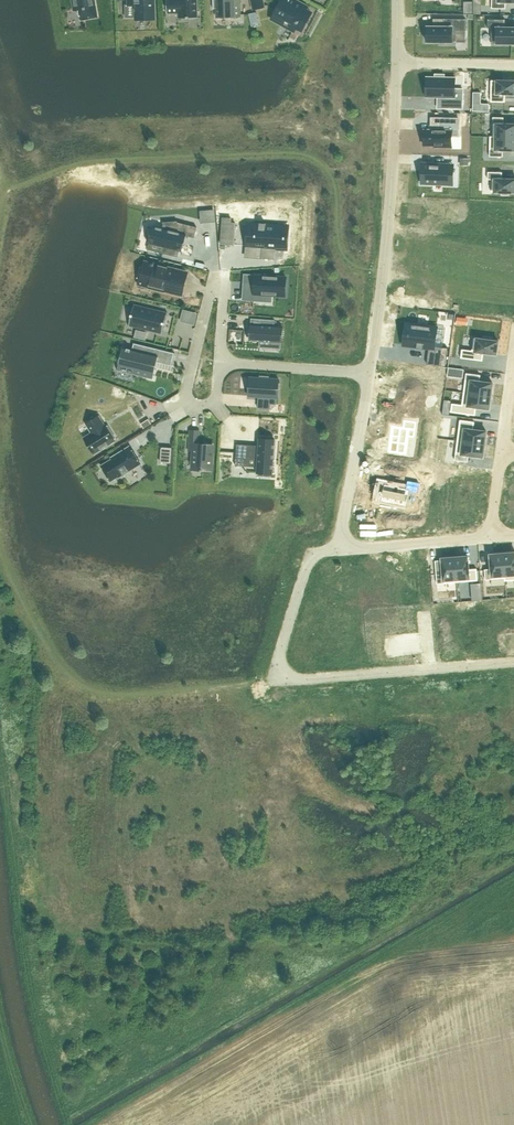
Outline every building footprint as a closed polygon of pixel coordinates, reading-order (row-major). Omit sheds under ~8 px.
[(74,10),(80,9),(80,11),(81,16),(85,20),(88,20),(92,19),(94,19),(97,13),(96,8),(95,0),(73,0),(74,10)] [(129,5),(136,4),(137,20),(154,19),(154,0),(129,0),(129,5)] [(167,13),(179,13),(179,18),(198,18),(198,0),(167,0),(167,13)] [(213,9),(214,9),(214,8),(217,8),(217,17),(235,17),(235,15),(241,15),(241,3),(234,3),(234,0),(213,0),(213,9)] [(254,9),(265,7),(263,0),(252,0),(254,9)] [(272,18),(280,23),(295,31),(297,27),(303,30),(312,13),(306,10),(307,7),(294,0),(282,0),(276,10),(272,18)] [(492,8),(506,9),(506,2),(513,2),(513,0),(492,0),(492,8)] [(136,4),(129,5),(126,5),(126,18),(137,18),(136,4)] [(78,10),(71,11),(70,5),(59,6),(62,29),(80,27),(78,10)] [(425,30),(425,39),(427,39),(427,42),(441,42),(441,44),(451,44),(451,42),(456,42),(466,42),(466,31),(466,19),(444,19),(444,26),(427,26),(427,30),(425,30)] [(488,28),(492,28),(491,43),(513,44),(513,28),(505,28),(506,20),(488,19),(488,28)] [(472,73),(464,72),(463,85),(471,85),(472,73)] [(427,77),(426,97),(442,97),(442,108),(463,109),(463,89),(456,89),(456,78),(445,77),(445,75),(435,74),(435,77),(427,77)] [(491,102),(505,102),(506,94),(513,94),(513,81),(511,81),(511,78),(505,78),(505,80),(491,80),(491,102)] [(473,111),(489,111),(489,104),(480,104),(481,93),(474,93),(473,111)] [(493,137),(513,137),(513,124),(504,124),(504,117),(493,117),(493,136),(493,137)] [(422,131),(422,139),(424,139),(424,145),(435,146),(435,147),(452,147),(452,136),(459,136),(459,118),(440,118),(440,130),(425,130),(425,131),(422,131)] [(490,156),(503,157),(503,150),(513,150),(513,137),(493,137),(493,136),(490,136),(490,156)] [(422,176),(422,183),(428,183),(450,184),(451,165),(423,164),(422,176)] [(488,179),(492,179),(492,192),(502,192),(502,194),(509,195),(509,193),(513,193),(513,179),(502,179),(502,172),(488,172),(488,179)] [(223,218),(221,244),(234,245),(236,223),(231,223),(232,218),(223,218)] [(151,239),(150,243),(156,245),(165,247),(163,253),(178,257),(180,250),(181,251),(181,248),(180,248),(181,245),(182,246),(184,235),(194,238),(197,227),(178,222),(178,221),(163,222),(163,223),(164,223),(162,229),(154,227),(151,239)] [(256,237),(255,246),(262,246),(261,258),(275,259),(276,247),(280,248),(280,247),(284,248),(285,239),(286,239),(286,236),(285,236),(286,227),(282,227),(266,226),(266,223),(266,224),(261,223),(260,223),(260,225),(257,225),(256,234),(255,234),(255,237),(256,237)] [(141,267),(139,278),(151,281),(149,288),(164,292),(165,290),(182,294),(188,273),(154,264),(154,263),(152,263),(152,264),(145,262),(143,267),(141,267)] [(245,274),(244,282),(255,283),(254,294),(285,296),(286,277),(245,274)] [(134,304),(129,326),(130,326),(130,324),(162,332),(161,334),(162,334),(168,312),(167,312),(166,314),(135,306),(135,304),(134,304)] [(250,336),(250,340),(252,340),(282,342),(283,327),(275,327),(275,320),(251,318),(251,325),(250,336)] [(409,336),(408,345),(417,346),(417,349),(418,349),(418,348),(422,349),(423,349),(424,347),(429,348),(427,364),(446,366),(448,348),(443,347),(446,329),(437,328),(437,327),(432,327),(411,324),(409,333),(408,336),(409,336)] [(136,330),(135,337),(134,336),(134,337),(146,340),(146,339),(147,333),(136,330)] [(462,349),(461,358),(483,361),(484,353),(497,355),(499,341),(491,340),(491,338),(484,337),(484,339),(474,338),(472,350),(462,349)] [(125,349),(121,364),(135,367),(134,374),(151,378),(151,379),(153,379),(153,378),(151,378),(153,369),(155,370),(156,369),(153,368),(155,362),(172,366),(175,353),(134,343),(132,350),(131,350),(131,349),(127,348),(127,349),(123,348),(123,349),(125,349)] [(440,367),(438,387),(445,388),(448,368),(440,367)] [(466,373),(464,392),(491,396),(493,383),(480,381),(481,375),(466,373)] [(400,375),(398,390),(422,393),(424,378),(400,375)] [(250,378),(249,396),(259,397),(258,408),(270,408),(270,404),(276,404),(277,398),(278,398),(279,379),(269,379),(269,377),(260,376),(260,378),(250,378)] [(452,403),(451,412),(475,415),(477,407),(490,409),(491,396),(464,392),(462,405),(452,403)] [(93,433),(85,438),(94,453),(115,440),(114,439),(115,438),(108,426),(106,427),(105,425),(105,426),(99,416),(87,424),(93,433)] [(149,420),(141,424),(144,429),(151,424),(149,420)] [(460,420),(458,441),(485,444),(487,431),(474,430),(475,422),(460,420)] [(390,442),(389,452),(405,454),(408,436),(414,437),(416,422),(404,421),(403,428),(392,426),(391,436),(390,442)] [(191,430),(189,451),(194,451),(193,469),(201,470),(201,471),(203,471),(203,470),(211,470),(213,445),(199,444),(199,431),(191,430)] [(258,458),(257,473),(258,474),(258,471),(272,471),(271,474),(273,474),(275,442),(275,439),(272,439),(262,438),(260,438),(260,441),(259,441),(258,457),(258,458)] [(458,441),(455,460),(468,462),(469,455),(483,457),(485,444),(458,441)] [(237,444),(235,465),(243,466),(244,457),(244,456),(244,445),(237,444)] [(112,459),(102,466),(111,480),(118,476),(118,478),(141,464),(130,446),(111,458),(112,459)] [(162,447),(161,462),(171,463),(172,448),(162,447)] [(384,484),(381,501),(407,506),(410,490),(418,492),(419,483),(408,481),(406,488),(384,484)] [(503,553),(505,578),(505,581),(513,580),(513,552),(503,553)] [(491,569),(485,569),(486,580),(505,578),(503,553),(490,554),(491,569)] [(468,556),(455,557),(457,582),(478,580),(477,568),(469,569),(468,556)] [(443,573),(436,573),(437,584),(457,582),(455,557),(442,558),(443,573)] [(472,593),(481,592),(480,584),(472,584),(472,593)] [(390,654),(386,655),(417,653),(417,650),(422,649),(421,635),(388,638),(390,654)]
